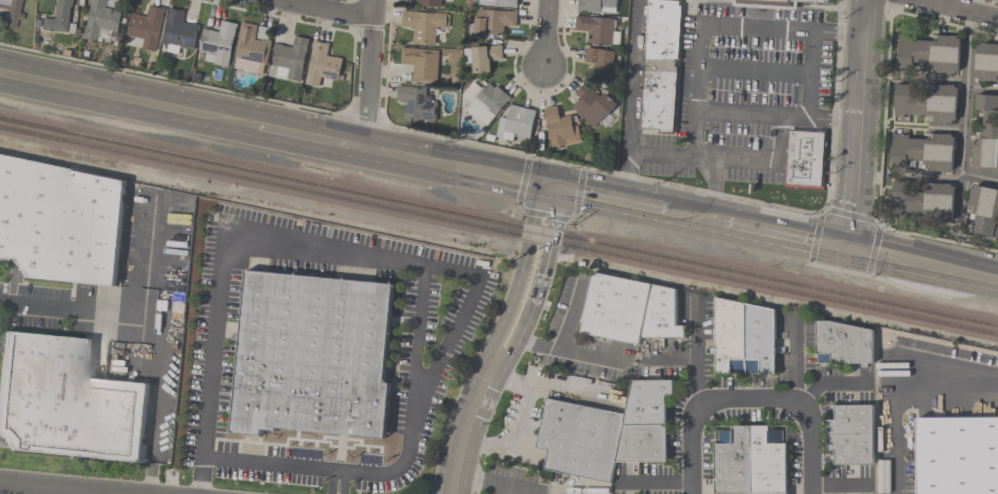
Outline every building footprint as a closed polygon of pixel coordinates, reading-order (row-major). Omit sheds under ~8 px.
[(10,9),(6,29),(18,31),(23,0),(0,0),(0,8),(10,9)] [(53,21),(44,20),(42,31),(68,34),(73,0),(56,0),(53,21)] [(101,43),(103,32),(118,35),(122,11),(110,9),(112,0),(92,0),(84,40),(101,43)] [(577,13),(616,15),(617,0),(578,0),(577,13)] [(640,127),(660,129),(660,131),(673,133),(680,7),(678,6),(678,1),(663,0),(648,0),(640,127)] [(733,6),(796,10),(796,2),(827,3),(827,0),(734,0),(733,6)] [(131,14),(127,38),(143,41),(142,49),(156,51),(164,9),(148,6),(145,17),(131,14)] [(162,52),(183,55),(184,49),(194,51),(198,25),(184,23),(185,11),(168,9),(162,52)] [(474,36),(504,36),(504,27),(516,27),(516,11),(475,11),(474,36)] [(448,25),(448,13),(402,12),(401,32),(412,32),(412,44),(437,45),(437,25),(448,25)] [(613,19),(575,20),(576,33),(589,32),(589,46),(614,46),(613,19)] [(237,24),(218,20),(216,30),(203,28),(199,51),(209,53),(207,63),(228,67),(237,24)] [(264,76),(274,29),(242,22),(232,69),(264,76)] [(301,83),(310,39),(294,35),(292,47),(275,43),(269,76),(301,83)] [(961,38),(898,36),(897,68),(928,70),(928,73),(959,74),(961,38)] [(331,56),(333,44),(313,41),(305,84),(322,88),(324,78),(339,81),(343,58),(331,56)] [(980,43),(997,45),(997,51),(997,76),(996,76),(996,82),(977,81),(978,79),(974,78),(976,45),(979,45),(980,43)] [(491,73),(491,63),(502,62),(502,47),(465,48),(465,65),(474,64),(474,74),(491,73)] [(438,49),(401,49),(401,64),(411,64),(411,84),(438,84),(438,49)] [(595,64),(594,78),(613,79),(614,52),(585,51),(585,64),(595,64)] [(615,107),(588,80),(573,94),(580,101),(573,108),(593,129),(615,107)] [(464,113),(493,127),(509,93),(487,83),(485,88),(471,81),(463,98),(470,101),(464,113)] [(956,89),(913,88),(913,85),(895,85),(895,120),(956,121),(956,89)] [(435,122),(436,101),(426,100),(427,88),(398,87),(397,103),(406,104),(406,121),(435,122)] [(974,95),(997,96),(997,170),(973,168),(973,164),(971,164),(971,157),(972,157),(972,145),(979,145),(979,139),(981,139),(983,111),(973,110),(974,95)] [(536,112),(511,105),(507,118),(501,116),(496,136),(527,144),(536,112)] [(579,145),(576,115),(559,117),(558,107),(541,109),(545,141),(550,140),(551,148),(579,145)] [(791,130),(789,146),(807,148),(808,131),(791,130)] [(824,133),(808,131),(807,148),(823,149),(824,133)] [(953,171),(955,137),(893,134),(891,167),(953,171)] [(789,146),(788,160),(822,163),(823,149),(789,146)] [(787,184),(821,187),(822,163),(788,160),(787,184)] [(0,161),(0,258),(17,259),(15,277),(117,286),(119,257),(117,257),(124,171),(0,161)] [(952,218),(954,185),(927,184),(926,193),(910,192),(911,183),(892,182),(891,215),(952,218)] [(973,186),(997,191),(997,214),(995,226),(997,227),(997,238),(992,237),(992,239),(971,234),(975,216),(972,215),(973,208),(967,207),(970,195),(969,195),(970,188),(973,189),(973,186)] [(232,433),(261,435),(261,429),(382,438),(394,284),(245,272),(232,433)] [(679,289),(592,272),(580,334),(639,345),(641,335),(682,343),(685,327),(673,325),(679,289)] [(143,290),(119,289),(118,325),(142,326),(143,290)] [(714,376),(774,375),(774,304),(714,304),(714,376)] [(816,364),(872,365),(872,325),(816,325),(816,364)] [(0,384),(0,436),(6,437),(4,451),(142,462),(149,384),(87,379),(90,339),(4,332),(0,384)] [(545,399),(536,448),(547,450),(543,470),(611,482),(615,458),(659,466),(671,397),(673,385),(632,378),(625,414),(545,399)] [(873,406),(833,406),(833,420),(826,420),(826,453),(833,453),(833,466),(872,467),(873,406)] [(918,415),(997,414),(997,493),(919,493),(918,415)] [(785,429),(715,429),(715,493),(785,493),(785,429)]
